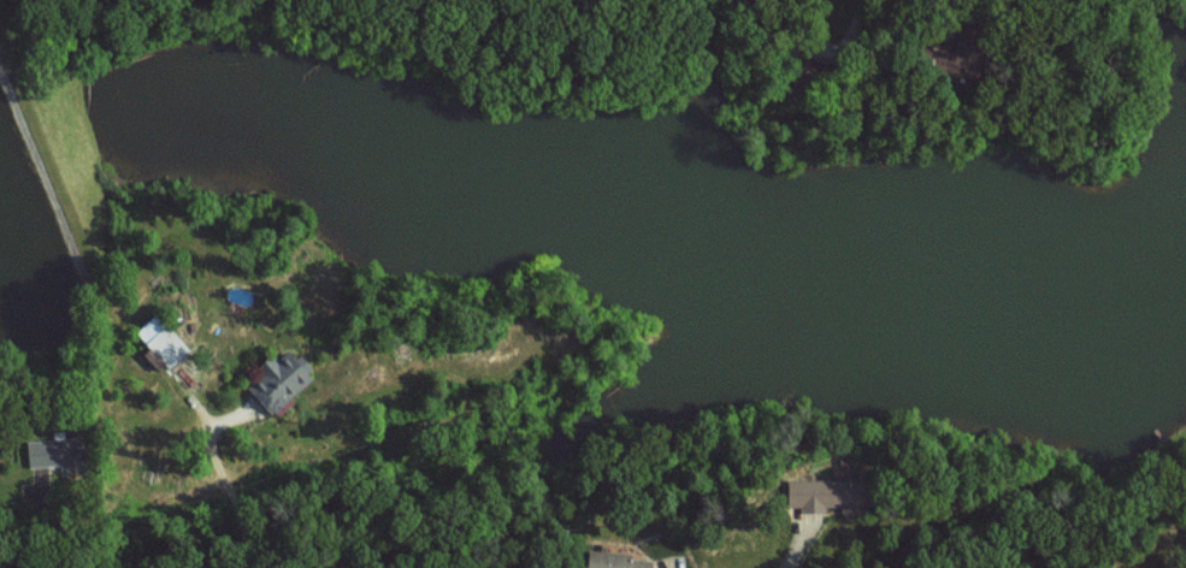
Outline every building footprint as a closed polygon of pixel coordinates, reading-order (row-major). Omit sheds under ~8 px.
[(137,333),(152,348),(146,354),(165,372),(192,345),(158,312),(137,333)] [(274,414),(317,374),(292,347),(277,361),(274,358),(246,384),(274,414)] [(85,472),(84,438),(28,440),(29,466),(61,465),(62,473),(85,472)] [(790,479),(790,511),(828,511),(828,506),(843,506),(843,516),(862,516),(862,478),(790,479)] [(592,567),(654,567),(655,556),(593,551),(592,567)]
